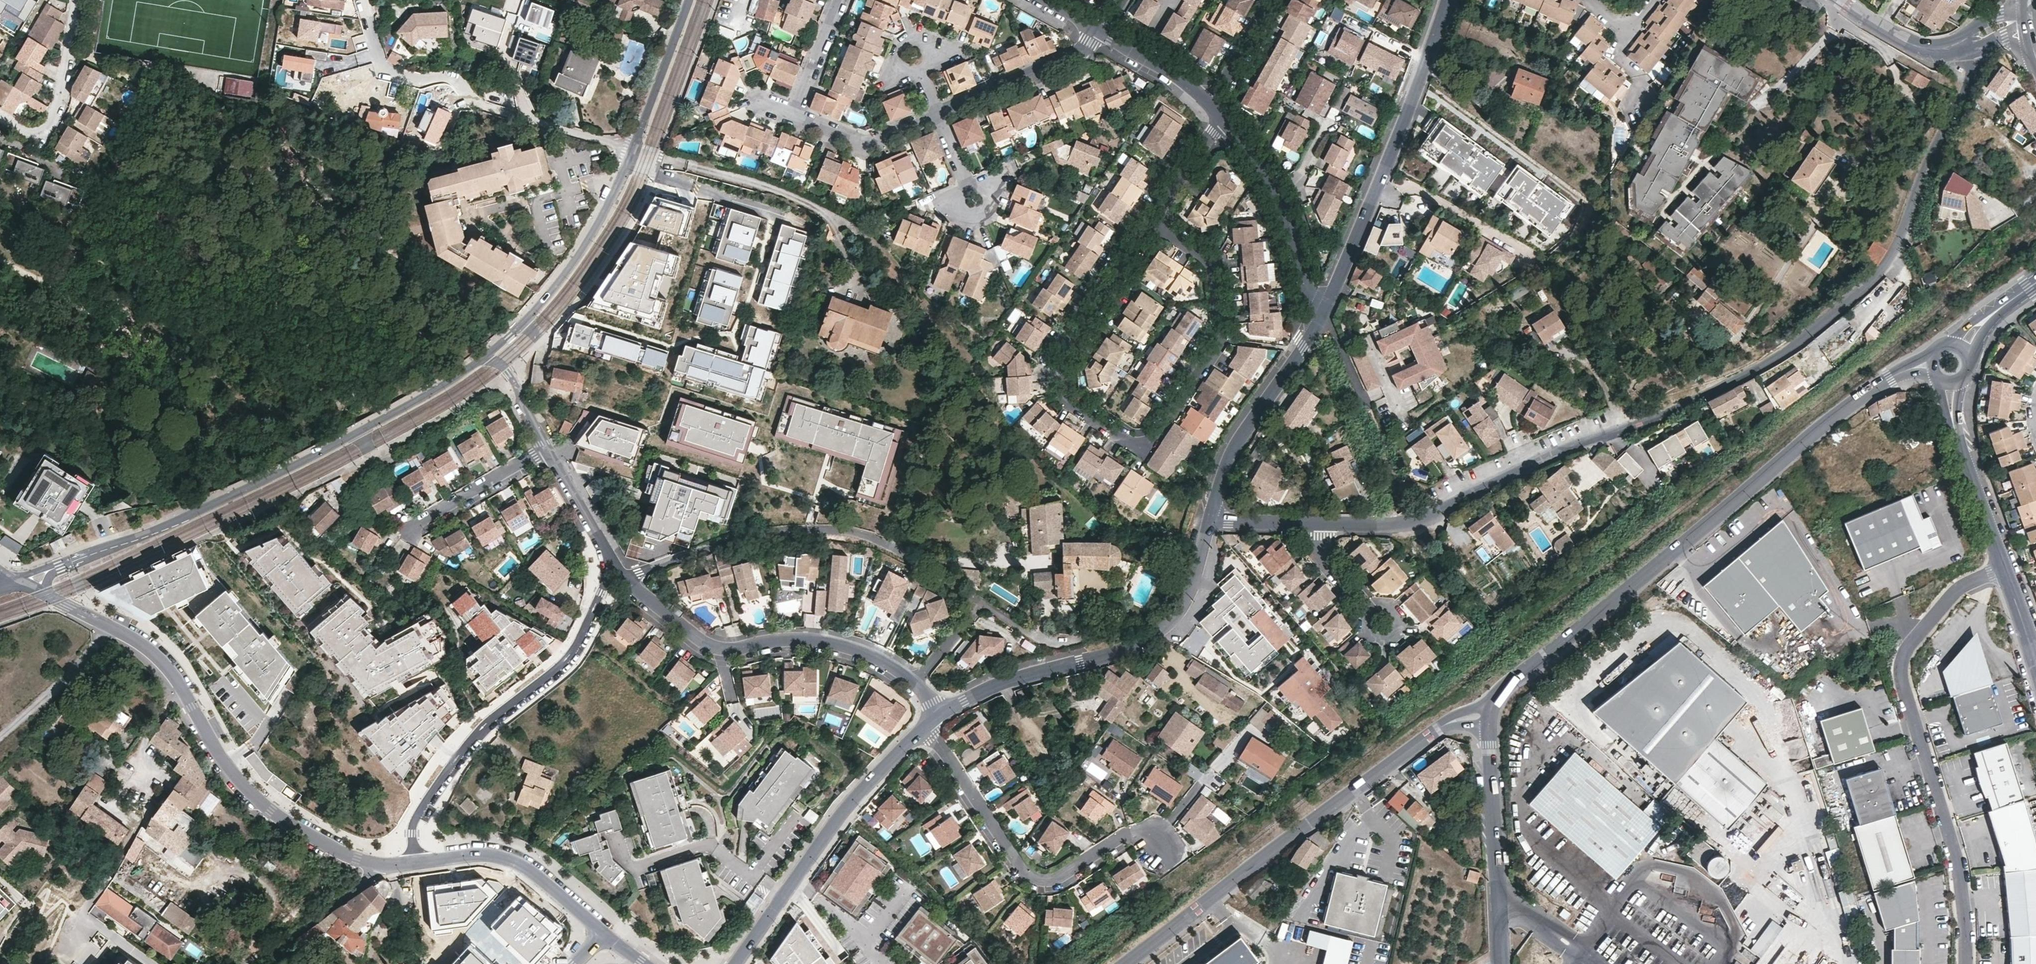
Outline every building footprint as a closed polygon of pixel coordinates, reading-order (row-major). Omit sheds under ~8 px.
[(0,6),(0,11),(20,24),(35,0),(4,0),(0,6)] [(307,5),(343,10),(344,0),(307,0),(307,5)] [(569,4),(589,12),(594,0),(571,0),(569,4)] [(657,0),(608,0),(607,1),(623,8),(618,19),(627,23),(632,12),(638,9),(657,16),(662,2),(657,0)] [(778,1),(773,0),(752,0),(749,10),(755,12),(754,16),(771,21),(778,1)] [(815,2),(814,1),(814,0),(792,0),(791,2),(790,2),(786,11),(789,12),(792,13),(787,26),(803,32),(808,19),(805,18),(809,11),(811,12),(815,2)] [(866,4),(873,7),(870,14),(869,13),(865,22),(883,29),(886,28),(888,24),(886,20),(889,14),(891,14),(894,20),(901,18),(897,8),(896,7),(892,5),(878,0),(868,0),(866,4)] [(907,3),(906,6),(922,13),(927,0),(901,0),(907,3)] [(922,13),(932,17),(933,14),(946,20),(953,1),(953,0),(927,0),(922,13)] [(955,0),(953,0),(953,1),(946,20),(954,23),(962,26),(961,29),(968,32),(974,16),(975,15),(968,12),(970,6),(955,0)] [(1156,1),(1155,0),(1142,0),(1134,15),(1148,23),(1157,7),(1154,5),(1156,1)] [(1197,5),(1188,0),(1185,0),(1177,13),(1188,19),(1197,5)] [(1225,6),(1239,14),(1245,17),(1251,6),(1249,5),(1252,0),(1229,0),(1225,6)] [(1297,0),(1292,0),(1287,8),(1285,11),(1290,14),(1306,23),(1318,1),(1316,0),(1302,0),(1301,2),(1297,0)] [(1371,8),(1375,0),(1355,0),(1371,8)] [(1399,0),(1394,0),(1394,1),(1392,0),(1385,0),(1377,15),(1384,20),(1387,15),(1410,28),(1419,11),(1399,0)] [(1524,3),(1539,10),(1544,0),(1525,0),(1524,3)] [(1539,12),(1545,15),(1545,16),(1553,21),(1562,0),(1544,0),(1539,10),(1539,12)] [(1561,22),(1567,24),(1568,24),(1571,17),(1577,20),(1584,9),(1585,7),(1577,2),(1578,0),(1562,0),(1553,21),(1559,23),(1560,23),(1561,22)] [(1696,5),(1693,2),(1691,0),(1664,0),(1666,2),(1684,16),(1690,9),(1691,10),(1696,5)] [(1815,18),(1822,8),(1810,0),(1793,0),(1793,2),(1815,18)] [(1922,0),(1907,0),(1920,9),(1925,12),(1921,19),(1933,27),(1936,23),(1942,13),(1922,0)] [(1950,0),(1922,0),(1942,13),(1946,7),(1950,10),(1952,11),(1956,4),(1952,2),(1950,0)] [(1675,30),(1686,17),(1684,16),(1666,2),(1663,6),(1660,4),(1658,7),(1653,12),(1675,30)] [(48,47),(51,49),(65,24),(57,19),(61,11),(47,3),(42,12),(46,13),(31,37),(48,47)] [(532,3),(525,20),(548,29),(555,11),(532,3)] [(1239,14),(1225,6),(1220,4),(1209,24),(1236,38),(1239,32),(1241,28),(1238,27),(1236,26),(1235,21),(1239,14)] [(469,35),(496,43),(503,19),(470,9),(462,33),(469,35)] [(1598,19),(1591,13),(1584,9),(1577,20),(1577,22),(1582,25),(1575,34),(1582,40),(1580,42),(1586,47),(1598,32),(1604,24),(1598,19)] [(1925,12),(1920,9),(1916,16),(1921,19),(1925,12)] [(865,22),(869,13),(864,11),(860,20),(862,21),(865,22)] [(46,13),(42,12),(28,35),(29,36),(31,37),(46,13)] [(308,12),(307,19),(312,19),(319,21),(320,14),(308,12)] [(1031,25),(1034,18),(1022,12),(1018,19),(1031,25)] [(1675,30),(1653,12),(1649,17),(1645,22),(1647,24),(1645,27),(1647,29),(1665,44),(1669,47),(1671,48),(1681,35),(1675,30)] [(444,13),(411,15),(395,32),(410,46),(417,38),(435,37),(435,33),(445,32),(444,13)] [(1188,19),(1177,13),(1175,17),(1172,15),(1162,31),(1176,40),(1188,19)] [(1946,16),(1942,13),(1936,23),(1940,25),(1946,16)] [(932,17),(944,22),(946,20),(933,14),(932,17)] [(1281,38),(1300,48),(1312,26),(1306,23),(1290,14),(1283,26),(1281,29),(1284,32),(1281,38)] [(291,16),(281,80),(303,82),(312,19),(307,19),(291,16)] [(974,16),(968,32),(975,35),(974,36),(983,40),(981,44),(989,47),(997,26),(974,16)] [(311,83),(319,21),(312,19),(303,82),(311,83)] [(883,29),(865,22),(862,21),(857,32),(856,33),(854,33),(853,34),(852,35),(852,36),(852,37),(852,38),(853,39),(858,41),(863,43),(861,47),(874,52),(876,53),(879,45),(877,44),(880,36),(883,29)] [(1028,28),(1020,32),(1025,45),(1032,60),(1039,57),(1037,53),(1041,51),(1042,55),(1045,54),(1055,50),(1051,39),(1046,41),(1043,35),(1028,28)] [(1226,40),(1205,28),(1191,53),(1210,63),(1214,55),(1219,47),(1220,45),(1222,47),(1226,40)] [(1339,28),(1327,53),(1352,66),(1365,40),(1339,28)] [(1635,41),(1658,60),(1669,47),(1665,44),(1647,29),(1644,33),(1642,32),(1638,37),(1635,41)] [(1599,58),(1602,55),(1611,43),(1598,32),(1586,47),(1579,55),(1585,60),(1587,58),(1594,64),(1599,58)] [(1854,36),(1845,32),(1841,36),(1840,41),(1848,46),(1853,38),(1854,36)] [(494,48),(496,43),(469,35),(467,39),(494,48)] [(42,55),(48,47),(31,37),(29,36),(22,50),(26,52),(21,60),(41,72),(45,65),(39,61),(35,59),(37,57),(42,55)] [(547,45),(519,37),(513,59),(541,68),(547,45)] [(1272,62),(1288,70),(1300,48),(1281,38),(1275,49),(1273,52),(1277,53),(1272,62)] [(1648,72),(1658,60),(1635,41),(1631,46),(1628,50),(1628,51),(1628,53),(1628,54),(1628,56),(1648,72)] [(841,66),(845,67),(847,60),(846,60),(848,53),(850,53),(854,44),(851,43),(841,66)] [(1377,47),(1368,43),(1359,60),(1368,64),(1366,69),(1374,73),(1383,77),(1385,73),(1394,77),(1403,60),(1393,55),(1394,53),(1378,45),(1377,47)] [(1704,43),(1701,47),(1732,65),(1734,61),(1704,43)] [(751,53),(741,57),(745,66),(746,69),(759,64),(760,67),(772,71),(778,56),(780,51),(761,44),(756,55),(751,53)] [(845,67),(864,75),(867,69),(870,70),(873,62),(870,61),(874,52),(861,47),(856,45),(854,44),(850,53),(848,53),(846,60),(847,60),(845,67)] [(1032,60),(1025,45),(1017,48),(1016,45),(1007,49),(1008,51),(992,58),(996,66),(1002,63),(1006,71),(1012,68),(1014,67),(1014,64),(1021,61),(1022,64),(1032,60)] [(1222,47),(1220,45),(1219,47),(1214,55),(1217,57),(1218,54),(1222,47)] [(590,55),(567,47),(558,72),(555,71),(550,82),(581,93),(585,82),(581,80),(590,55)] [(1732,65),(1701,47),(1689,69),(1694,71),(1678,99),(1684,103),(1677,115),(1670,111),(1655,138),(1649,149),(1655,153),(1643,174),(1636,171),(1627,187),(1627,205),(1647,217),(1667,197),(1658,192),(1661,187),(1670,192),(1690,157),(1689,157),(1691,153),(1697,157),(1701,151),(1695,148),(1699,140),(1695,138),(1700,128),(1705,131),(1712,119),(1728,91),(1732,94),(1746,102),(1758,80),(1749,75),(1751,70),(1734,61),(1732,65)] [(26,52),(22,50),(17,58),(20,60),(21,60),(26,52)] [(400,57),(391,50),(386,56),(386,59),(393,65),(400,57)] [(725,79),(722,86),(729,88),(733,90),(736,81),(733,78),(734,75),(739,73),(738,69),(745,66),(741,57),(740,55),(733,58),(731,62),(718,59),(717,64),(714,72),(721,75),(720,78),(725,79)] [(794,83),(798,71),(796,70),(798,64),(795,62),(778,56),(772,71),(770,74),(778,77),(794,83)] [(1590,69),(1583,78),(1578,84),(1591,94),(1596,88),(1614,65),(1611,62),(1605,57),(1603,60),(1599,58),(1594,64),(1590,69)] [(1259,71),(1262,72),(1269,60),(1266,58),(1261,67),(1259,71)] [(1590,69),(1594,64),(1587,58),(1585,60),(1583,63),(1590,69)] [(39,80),(43,73),(41,72),(21,60),(20,60),(16,67),(24,72),(15,86),(32,96),(40,82),(39,80)] [(1257,81),(1276,92),(1288,70),(1272,62),(1269,60),(1262,72),(1257,81)] [(976,84),(966,61),(947,69),(953,84),(950,86),(953,93),(965,88),(976,84)] [(714,72),(717,64),(713,62),(709,73),(720,78),(721,75),(714,72)] [(104,72),(86,64),(73,87),(71,96),(84,103),(104,72)] [(759,64),(746,69),(747,72),(755,69),(760,67),(759,64)] [(2017,75),(2001,64),(1981,93),(1985,95),(1989,88),(2000,97),(2001,97),(2011,83),(2017,75)] [(1614,65),(1596,88),(1609,98),(1625,78),(1621,75),(1623,72),(1621,70),(1614,65)] [(855,87),(859,89),(864,75),(845,67),(841,66),(832,89),(851,97),(855,87)] [(953,84),(947,69),(944,70),(950,86),(953,84)] [(1539,103),(1548,80),(1521,69),(1516,83),(1518,84),(1513,97),(1522,100),(1523,97),(1539,103)] [(1694,71),(1689,69),(1673,96),(1678,99),(1694,71)] [(1929,79),(1910,69),(1903,79),(1917,88),(1919,85),(1923,88),(1929,79)] [(1751,70),(1749,75),(1758,80),(1746,102),(1748,103),(1769,81),(1751,70)] [(1320,114),(1336,84),(1312,71),(1296,101),(1320,114)] [(104,72),(84,103),(90,107),(110,75),(104,72)] [(780,82),(792,87),(794,83),(778,77),(776,80),(780,82)] [(1130,99),(1121,77),(1112,81),(1106,83),(1104,79),(1097,82),(1105,101),(1108,109),(1109,109),(1112,115),(1120,112),(1119,110),(1129,106),(1130,102),(1129,100),(1130,99)] [(255,82),(227,78),(225,93),(252,98),(255,82)] [(1,107),(13,114),(20,103),(27,101),(31,103),(32,105),(44,112),(48,105),(32,96),(15,86),(3,79),(0,83),(0,101),(1,102),(4,97),(9,99),(6,105),(3,103),(1,107)] [(1097,82),(1096,79),(1088,82),(1090,87),(1083,90),(1075,93),(1080,106),(1082,110),(1084,116),(1100,109),(1098,104),(1105,101),(1097,82)] [(1276,92),(1257,81),(1253,88),(1251,86),(1248,92),(1242,103),(1264,115),(1276,92)] [(709,115),(712,121),(714,120),(729,113),(726,107),(730,98),(726,96),(729,88),(722,86),(709,82),(701,106),(711,109),(709,115)] [(1075,93),(1070,82),(1062,85),(1064,88),(1056,91),(1057,93),(1049,96),(1050,97),(1055,110),(1059,119),(1067,116),(1066,112),(1080,106),(1075,93)] [(2019,88),(2011,83),(2001,97),(2000,97),(1996,103),(2004,108),(2019,88)] [(341,91),(331,87),(329,86),(323,84),(318,98),(336,105),(341,91)] [(503,93),(480,86),(484,96),(501,101),(503,93)] [(1340,110),(1351,90),(1343,86),(1332,106),(1340,110)] [(884,102),(891,119),(901,115),(912,110),(902,87),(895,90),(897,96),(891,99),(884,102)] [(850,105),(853,98),(851,97),(832,89),(831,89),(828,95),(823,93),(821,96),(819,97),(816,96),(815,98),(811,107),(836,117),(839,108),(843,109),(846,103),(850,105)] [(895,90),(889,94),(891,99),(897,96),(895,90)] [(1732,94),(1728,91),(1712,119),(1716,121),(1732,94)] [(1024,101),(1034,124),(1043,120),(1042,118),(1050,115),(1049,113),(1055,110),(1050,97),(1044,99),(1042,96),(1040,97),(1039,95),(1036,96),(1034,97),(1035,98),(1032,100),(1031,98),(1030,98),(1029,98),(1028,97),(1027,98),(1026,98),(1026,99),(1025,100),(1024,101)] [(1380,108),(1369,102),(1370,99),(1363,95),(1361,100),(1351,95),(1343,109),(1371,124),(1380,108)] [(1684,103),(1678,99),(1670,111),(1677,115),(1684,103)] [(1025,127),(1034,124),(1024,101),(1023,100),(1022,100),(1021,100),(1021,101),(1020,101),(1019,102),(1019,103),(1020,105),(1017,106),(1016,104),(1014,105),(1010,107),(1011,109),(1009,110),(1011,114),(1004,117),(1009,129),(1015,127),(1016,128),(1024,125),(1025,127)] [(1085,118),(1108,109),(1105,101),(1098,104),(1100,109),(1084,116),(1085,118)] [(90,107),(84,103),(80,110),(84,112),(79,120),(97,130),(106,116),(90,107)] [(1178,116),(1161,104),(1148,123),(1153,126),(1172,139),(1177,132),(1176,131),(1173,129),(1176,124),(1174,123),(1178,116)] [(1067,116),(1082,110),(1080,106),(1066,112),(1067,116)] [(357,116),(357,119),(396,136),(398,113),(384,111),(384,108),(383,108),(381,107),(380,108),(379,108),(379,112),(368,110),(366,114),(363,112),(359,117),(357,116)] [(995,142),(1011,135),(1009,129),(1004,117),(1000,109),(993,112),(986,115),(989,122),(992,121),(995,130),(991,132),(995,142)] [(1655,138),(1670,111),(1666,109),(1651,135),(1655,138)] [(723,146),(738,152),(742,143),(749,127),(742,124),(739,125),(735,124),(733,120),(729,113),(714,120),(721,132),(727,135),(723,146)] [(1296,152),(1312,122),(1297,114),(1293,123),(1286,119),(1278,135),(1286,140),(1284,145),(1296,152)] [(1430,134),(1420,147),(1429,153),(1427,155),(1439,164),(1441,162),(1448,167),(1447,169),(1459,179),(1461,176),(1468,182),(1467,184),(1473,189),(1475,187),(1482,192),(1497,171),(1502,165),(1503,163),(1488,152),(1485,156),(1479,151),(1481,147),(1469,138),(1467,142),(1462,138),(1463,137),(1458,133),(1460,131),(1442,118),(1441,118),(1435,114),(1423,129),(1430,134)] [(2026,119),(2035,131),(2035,115),(2026,119)] [(112,120),(106,116),(97,130),(104,133),(112,120)] [(1183,119),(1178,116),(1174,123),(1176,124),(1173,129),(1176,131),(1183,119)] [(960,125),(958,129),(975,122),(970,121),(968,117),(964,119),(959,121),(960,125)] [(960,140),(969,144),(978,141),(982,129),(978,121),(975,122),(958,129),(955,130),(960,140)] [(88,137),(66,124),(62,132),(64,133),(54,149),(85,168),(94,154),(82,147),(88,137)] [(775,131),(757,124),(756,127),(750,125),(749,127),(742,143),(758,149),(759,148),(766,151),(767,150),(771,141),(775,131)] [(1172,139),(1153,126),(1141,144),(1160,157),(1167,146),(1169,148),(1174,140),(1172,139)] [(1699,140),(1705,131),(1700,128),(1695,138),(1699,140)] [(1807,140),(1811,134),(1803,129),(1797,138),(1801,141),(1803,138),(1807,140)] [(771,158),(787,165),(788,164),(799,137),(793,135),(792,137),(789,136),(790,133),(783,131),(777,144),(774,153),(771,158)] [(922,136),(911,141),(921,163),(943,154),(940,146),(935,147),(935,145),(939,143),(934,131),(922,136)] [(1469,138),(1460,131),(1458,133),(1463,137),(1462,138),(1467,142),(1469,138)] [(1340,168),(1355,141),(1342,134),(1336,144),(1333,143),(1324,160),(1330,163),(1326,172),(1330,174),(1343,181),(1347,172),(1340,168)] [(807,140),(799,137),(788,164),(796,168),(797,165),(805,169),(808,161),(805,159),(806,157),(809,158),(814,146),(806,143),(807,140)] [(1061,137),(1043,145),(1047,152),(1051,150),(1056,148),(1058,152),(1056,153),(1058,157),(1079,166),(1077,171),(1085,174),(1090,163),(1095,165),(1098,158),(1097,156),(1096,156),(1099,149),(1097,149),(1075,140),(1073,146),(1066,143),(1064,144),(1061,137)] [(1809,192),(1830,161),(1828,159),(1834,152),(1817,140),(1811,148),(1790,179),(1809,192)] [(771,141),(767,150),(774,153),(777,144),(771,141)] [(2017,143),(2006,157),(2014,165),(2026,151),(2017,143)] [(436,220),(456,214),(453,204),(459,202),(461,202),(460,194),(466,193),(481,189),(487,187),(502,183),(509,181),(511,187),(524,184),(522,177),(537,173),(543,172),(536,145),(516,151),(515,144),(500,148),(492,151),(493,157),(459,167),(459,169),(433,176),(433,180),(439,200),(434,201),(426,203),(431,221),(436,220)] [(1429,153),(1420,147),(1417,151),(1445,172),(1447,169),(1448,167),(1441,162),(1439,164),(1427,155),(1429,153)] [(1485,156),(1488,152),(1481,147),(1479,151),(1485,156)] [(1056,148),(1051,150),(1056,162),(1077,171),(1079,166),(1058,157),(1056,153),(1058,152),(1056,148)] [(898,153),(890,156),(902,182),(917,176),(906,149),(900,152),(901,157),(900,158),(898,153)] [(1655,153),(1649,149),(1636,171),(1643,174),(1655,153)] [(818,176),(834,183),(842,164),(834,160),(835,158),(836,153),(829,151),(818,176)] [(39,164),(9,153),(3,168),(14,172),(13,175),(40,185),(45,169),(38,166),(39,164)] [(1146,167),(1130,155),(1118,173),(1122,176),(1141,189),(1145,182),(1141,179),(1138,177),(1142,171),(1146,167)] [(1673,226),(1665,219),(1656,230),(1685,252),(1695,240),(1692,237),(1749,173),(1752,170),(1723,155),(1713,166),(1721,173),(1717,178),(1709,171),(1691,191),(1699,198),(1695,202),(1687,195),(1669,215),(1677,222),(1673,226)] [(902,182),(890,156),(882,159),(875,162),(879,175),(875,177),(881,192),(890,188),(900,184),(902,183),(902,182)] [(852,160),(845,157),(843,161),(842,164),(834,183),(832,188),(850,195),(859,196),(859,173),(851,170),(849,174),(847,173),(850,165),(852,160)] [(1835,164),(1830,161),(1809,192),(1813,195),(1835,164)] [(1505,177),(1494,193),(1501,198),(1499,200),(1512,210),(1514,208),(1530,219),(1528,221),(1541,231),(1543,229),(1549,234),(1562,216),(1558,213),(1564,204),(1555,197),(1556,195),(1531,175),(1528,179),(1520,172),(1522,168),(1516,163),(1510,171),(1505,177)] [(1502,165),(1497,171),(1505,177),(1510,171),(1502,165)] [(1236,185),(1228,179),(1229,176),(1229,173),(1227,170),(1224,169),(1221,168),(1218,170),(1216,172),(1215,174),(1216,181),(1210,189),(1207,187),(1202,193),(1222,206),(1236,185)] [(1531,175),(1522,168),(1520,172),(1528,179),(1531,175)] [(538,177),(537,173),(522,177),(524,184),(527,183),(530,179),(538,177)] [(1695,240),(1753,176),(1749,173),(1692,237),(1695,240)] [(1343,181),(1330,174),(1325,183),(1322,181),(1319,188),(1320,189),(1340,200),(1348,184),(1343,181)] [(1969,194),(1973,188),(1952,174),(1942,192),(1938,207),(1965,215),(1972,229),(1990,231),(1980,204),(1969,194)] [(1139,195),(1142,190),(1141,189),(1122,176),(1111,192),(1128,204),(1136,193),(1139,195)] [(1479,196),(1482,192),(1475,187),(1473,189),(1467,184),(1468,182),(1461,176),(1459,179),(1458,181),(1479,196)] [(53,182),(46,180),(40,195),(67,205),(68,202),(79,206),(85,190),(54,179),(53,182)] [(429,181),(434,201),(439,200),(433,180),(429,181)] [(1454,180),(1447,187),(1456,196),(1463,189),(1454,180)] [(503,187),(502,183),(487,187),(489,193),(493,192),(495,189),(503,187)] [(900,184),(890,188),(892,193),(902,189),(900,184)] [(1013,191),(1010,199),(1011,200),(1034,209),(1040,193),(1019,184),(1016,192),(1013,191)] [(482,193),(481,189),(466,193),(468,199),(471,198),(473,195),(482,193)] [(1336,212),(1342,201),(1340,200),(1320,189),(1313,202),(1323,224),(1332,224),(1337,212),(1336,212)] [(1128,204),(1111,192),(1110,191),(1098,209),(1118,222),(1125,211),(1127,213),(1131,206),(1128,204)] [(632,243),(590,304),(658,326),(680,258),(669,255),(675,237),(687,241),(698,208),(655,193),(645,224),(661,229),(654,250),(632,243)] [(1136,193),(1128,204),(1131,206),(1139,195),(1136,193)] [(1222,206),(1202,193),(1198,199),(1198,200),(1198,201),(1200,202),(1196,209),(1193,207),(1186,218),(1198,225),(1216,222),(1216,218),(1223,207),(1222,206)] [(1501,198),(1494,193),(1491,197),(1498,202),(1499,200),(1501,198)] [(1558,213),(1562,216),(1570,205),(1556,195),(1555,197),(1564,204),(1558,213)] [(1034,209),(1011,200),(1008,206),(1012,208),(1015,209),(1011,218),(1029,226),(1030,223),(1033,224),(1038,211),(1034,209)] [(453,204),(456,214),(460,214),(463,209),(462,205),(459,206),(459,202),(453,204)] [(747,261),(760,217),(716,203),(712,216),(721,219),(726,220),(716,253),(715,257),(744,266),(745,261),(747,261)] [(1647,217),(1627,205),(1627,211),(1643,220),(1647,217)] [(1530,219),(1514,208),(1512,210),(1511,212),(1526,223),(1528,221),(1530,219)] [(894,238),(912,246),(922,221),(924,217),(919,215),(915,213),(912,221),(907,219),(903,217),(894,238)] [(460,214),(456,214),(436,220),(438,226),(458,221),(462,220),(461,217),(460,214)] [(1465,231),(1433,214),(1427,225),(1434,228),(1430,234),(1421,250),(1432,257),(1439,245),(1453,252),(1465,231)] [(1257,240),(1255,218),(1235,220),(1236,226),(1231,226),(1232,242),(1238,242),(1240,242),(1257,240)] [(711,251),(716,253),(726,220),(721,219),(711,251)] [(1108,226),(1097,219),(1092,227),(1086,224),(1076,240),(1096,254),(1097,254),(1102,246),(1097,243),(1108,226)] [(466,223),(462,220),(458,221),(463,238),(467,233),(465,227),(467,226),(466,223)] [(912,246),(928,253),(933,243),(930,242),(932,237),(935,238),(941,224),(935,221),(932,220),(930,225),(922,221),(912,246)] [(458,221),(438,226),(433,228),(438,245),(443,244),(444,249),(442,253),(464,266),(467,263),(495,280),(497,277),(509,284),(507,287),(520,295),(532,275),(534,272),(522,264),(524,260),(525,258),(519,254),(512,250),(511,252),(508,256),(496,248),(493,247),(479,239),(474,236),(469,242),(466,240),(463,238),(458,221)] [(757,302),(784,310),(806,236),(808,231),(781,223),(757,302)] [(1376,225),(1366,248),(1378,254),(1382,244),(1384,241),(1404,240),(1402,225),(1390,227),(1388,231),(1376,225)] [(1434,228),(1427,225),(1423,231),(1430,234),(1434,228)] [(1863,257),(1878,265),(1879,264),(1879,263),(1895,236),(1880,227),(1863,257)] [(1000,241),(992,244),(999,259),(1006,256),(1006,252),(1008,252),(1010,253),(1011,250),(1018,253),(1019,251),(1027,254),(1032,243),(1024,239),(1026,233),(1013,228),(1010,234),(1007,233),(1005,232),(1000,241)] [(1549,234),(1543,229),(1541,231),(1539,233),(1546,238),(1549,234)] [(1685,252),(1656,230),(1653,234),(1682,256),(1685,252)] [(483,233),(479,239),(493,247),(495,243),(489,238),(487,235),(483,233)] [(1035,237),(1026,233),(1024,239),(1032,243),(1035,237)] [(1489,241),(1490,238),(1481,233),(1479,237),(1467,257),(1476,262),(1474,267),(1487,274),(1492,266),(1499,270),(1504,267),(1504,261),(1500,259),(1502,256),(1511,261),(1516,253),(1501,244),(1499,247),(1489,241)] [(934,283),(949,289),(959,265),(968,241),(962,238),(953,235),(934,283)] [(811,238),(806,236),(784,310),(789,311),(811,238)] [(1499,247),(1501,244),(1490,238),(1489,241),(1499,247)] [(1096,254),(1076,240),(1068,251),(1070,256),(1063,266),(1078,276),(1082,269),(1085,271),(1096,254)] [(1239,258),(1240,264),(1263,262),(1261,240),(1257,240),(1240,242),(1242,257),(1239,258)] [(968,241),(959,265),(968,269),(969,274),(962,290),(971,294),(975,287),(982,290),(987,279),(984,273),(985,268),(992,265),(1000,262),(999,259),(992,244),(984,247),(983,250),(975,247),(976,244),(968,241)] [(500,242),(496,248),(508,256),(511,252),(504,248),(503,244),(500,242)] [(912,246),(910,252),(926,259),(928,253),(912,246)] [(1177,261),(1158,248),(1145,267),(1152,272),(1149,277),(1160,285),(1177,261)] [(1669,278),(1649,256),(1643,262),(1664,283),(1669,278)] [(1374,288),(1384,274),(1361,258),(1359,264),(1352,279),(1359,284),(1361,281),(1365,276),(1368,278),(1369,284),(1374,288)] [(534,265),(524,260),(522,264),(534,272),(532,275),(535,277),(542,268),(538,265),(534,265)] [(1192,271),(1177,261),(1160,285),(1176,296),(1179,291),(1185,295),(1195,294),(1194,283),(1187,278),(1192,271)] [(1263,262),(1240,264),(1241,273),(1246,272),(1248,291),(1257,290),(1256,280),(1267,279),(1265,262),(1263,262)] [(987,279),(992,265),(985,268),(984,273),(987,279)] [(1723,291),(1693,265),(1686,274),(1704,290),(1695,299),(1735,333),(1743,323),(1716,300),(1723,291)] [(693,313),(697,314),(711,268),(707,267),(693,313)] [(1152,272),(1145,267),(1142,272),(1149,277),(1152,272)] [(1487,274),(1474,267),(1471,271),(1484,278),(1487,274)] [(727,325),(742,276),(716,268),(716,269),(712,268),(711,268),(697,314),(695,320),(711,325),(713,320),(723,324),(727,325)] [(1057,271),(1045,288),(1064,301),(1069,294),(1068,294),(1066,292),(1070,286),(1073,282),(1057,271)] [(1369,284),(1368,278),(1365,276),(1361,281),(1368,286),(1369,284)] [(495,280),(507,287),(509,284),(497,277),(495,280)] [(1045,288),(1041,286),(1030,303),(1047,314),(1051,310),(1054,304),(1057,307),(1060,308),(1064,302),(1045,288)] [(975,287),(971,294),(979,298),(982,290),(975,287)] [(1682,292),(1678,288),(1672,294),(1676,298),(1682,292)] [(1138,290),(1131,301),(1133,302),(1140,292),(1138,290)] [(1267,311),(1266,290),(1257,290),(1248,291),(1242,292),(1243,300),(1248,300),(1248,303),(1249,312),(1261,312),(1267,311)] [(855,314),(860,302),(833,292),(819,332),(831,337),(831,339),(831,340),(832,341),(833,342),(835,344),(836,344),(837,344),(838,345),(839,345),(840,344),(842,344),(843,343),(844,342),(846,341),(848,334),(858,338),(857,341),(878,348),(880,343),(892,308),(871,300),(870,305),(865,318),(855,314)] [(1131,301),(1127,307),(1151,323),(1155,318),(1151,315),(1158,304),(1140,292),(1133,302),(1131,301)] [(870,305),(860,302),(855,314),(865,318),(870,305)] [(1151,315),(1155,318),(1162,307),(1158,304),(1151,315)] [(1151,323),(1127,307),(1121,316),(1123,318),(1116,327),(1134,339),(1141,330),(1145,332),(1151,323)] [(1202,320),(1187,310),(1184,315),(1180,312),(1170,327),(1172,328),(1189,340),(1202,320)] [(1281,337),(1280,310),(1267,311),(1261,312),(1261,320),(1255,320),(1256,334),(1281,337)] [(1551,333),(1563,326),(1553,310),(1531,323),(1542,342),(1552,336),(1551,333)] [(1048,325),(1034,315),(1029,323),(1024,320),(1013,336),(1032,349),(1038,340),(1035,338),(1040,331),(1043,333),(1048,325)] [(1123,318),(1121,316),(1114,326),(1116,327),(1123,318)] [(2028,323),(2035,335),(2035,318),(2028,323)] [(1439,349),(1434,337),(1426,319),(1406,329),(1400,331),(1397,323),(1379,331),(1382,339),(1377,341),(1384,356),(1395,351),(1410,345),(1411,347),(1417,361),(1419,364),(1403,370),(1392,376),(1399,391),(1413,384),(1418,382),(1422,391),(1430,384),(1427,378),(1433,375),(1435,379),(1448,369),(1439,349)] [(713,320),(711,325),(722,328),(723,324),(713,320)] [(664,365),(668,351),(647,344),(646,347),(640,345),(641,342),(601,330),(600,332),(594,331),(595,328),(571,321),(565,341),(588,348),(589,345),(595,347),(595,350),(613,355),(614,350),(621,352),(619,357),(634,362),(635,359),(641,361),(640,364),(654,368),(655,363),(664,365)] [(1406,329),(1402,321),(1397,323),(1400,331),(1406,329)] [(682,355),(679,354),(673,374),(705,384),(707,379),(714,381),(712,386),(761,401),(773,362),(768,360),(774,342),(779,344),(782,333),(768,329),(767,330),(750,324),(744,344),(746,345),(741,361),(736,360),(696,347),(685,344),(682,355)] [(1161,344),(1178,356),(1189,340),(1172,328),(1161,344)] [(1138,342),(1145,332),(1141,330),(1134,339),(1138,342)] [(1043,333),(1040,331),(1035,338),(1038,340),(1043,333)] [(1382,339),(1379,331),(1373,334),(1377,341),(1382,339)] [(1106,338),(1096,352),(1113,364),(1123,350),(1126,352),(1131,345),(1113,333),(1108,340),(1106,338)] [(848,334),(846,341),(877,351),(878,348),(857,341),(858,338),(848,334)] [(1444,346),(1439,335),(1434,337),(1439,349),(1444,346)] [(2008,350),(2034,367),(2035,364),(2035,359),(2030,355),(2035,347),(2018,335),(2008,350)] [(1030,373),(1029,358),(1022,359),(1021,354),(1004,340),(991,356),(998,362),(1000,359),(1005,363),(1006,375),(1030,373)] [(696,347),(736,360),(738,355),(697,342),(696,347)] [(768,360),(773,362),(779,344),(774,342),(768,360)] [(1162,370),(1167,373),(1169,369),(1167,367),(1170,362),(1173,364),(1178,356),(1161,344),(1158,343),(1147,359),(1162,370)] [(1263,347),(1237,344),(1236,352),(1232,358),(1227,365),(1232,368),(1244,376),(1247,378),(1263,355),(1263,347)] [(1405,366),(1399,353),(1411,347),(1410,345),(1395,351),(1399,360),(1387,365),(1389,367),(1400,362),(1403,370),(1419,364),(1417,361),(1405,366)] [(2034,367),(2008,350),(1998,364),(2015,376),(2021,368),(2025,371),(2029,374),(2034,367)] [(1108,377),(1116,366),(1113,364),(1096,352),(1091,359),(1094,361),(1089,368),(1084,369),(1088,388),(1100,386),(1100,383),(1109,381),(1108,377)] [(1381,388),(1366,353),(1353,359),(1369,393),(1381,388)] [(1162,370),(1147,359),(1146,359),(1133,378),(1138,381),(1150,389),(1153,391),(1158,384),(1154,381),(1157,378),(1162,370)] [(662,371),(664,365),(655,363),(654,368),(654,369),(662,371)] [(552,366),(548,385),(572,391),(569,402),(580,406),(584,391),(580,390),(583,374),(552,366)] [(1244,376),(1232,368),(1227,376),(1214,367),(1212,369),(1204,381),(1228,398),(1229,398),(1244,376)] [(1799,391),(1799,390),(1794,384),(1804,376),(1797,368),(1788,375),(1786,373),(1768,386),(1782,405),(1785,403),(1800,392),(1799,391)] [(2025,371),(2021,368),(2015,376),(2020,379),(2025,371)] [(1517,408),(1531,388),(1505,371),(1493,388),(1500,393),(1506,397),(1504,400),(1517,408)] [(1006,375),(1004,375),(1005,394),(1015,394),(1015,402),(1024,401),(1028,396),(1028,395),(1028,393),(1028,389),(1027,381),(1030,381),(1030,373),(1006,375)] [(1435,379),(1433,375),(1427,378),(1430,384),(1435,379)] [(1201,405),(1197,410),(1213,421),(1228,398),(1204,381),(1202,380),(1197,387),(1202,390),(1197,398),(1198,402),(1201,405)] [(1989,397),(2020,402),(2021,395),(2011,393),(2012,383),(1991,380),(1989,397)] [(1144,397),(1150,389),(1138,381),(1127,398),(1129,400),(1121,413),(1136,423),(1147,408),(1144,406),(1148,400),(1144,397)] [(1422,391),(1418,382),(1413,384),(1417,395),(1422,391)] [(1744,393),(1741,386),(1738,388),(1736,389),(1709,402),(1711,405),(1714,412),(1738,400),(1736,397),(1744,393)] [(1286,412),(1279,423),(1294,434),(1301,423),(1305,426),(1315,412),(1311,410),(1318,399),(1303,388),(1295,399),(1286,412)] [(1527,411),(1545,423),(1555,407),(1538,396),(1539,393),(1531,388),(1518,407),(1526,413),(1527,411)] [(1904,405),(1903,392),(1895,393),(1894,393),(1893,393),(1880,399),(1878,400),(1877,400),(1876,401),(1867,407),(1870,417),(1880,411),(1896,405),(1904,405)] [(909,430),(787,394),(776,431),(868,458),(866,463),(856,499),(886,508),(909,430)] [(680,402),(756,425),(757,421),(681,397),(680,402)] [(2019,410),(2020,402),(1989,397),(1987,415),(2007,418),(2008,408),(2019,410)] [(674,419),(680,402),(675,400),(670,417),(674,419)] [(1058,424),(1034,400),(1021,414),(1040,432),(1041,431),(1049,438),(1058,424)] [(1765,416),(1776,409),(1770,400),(1759,407),(1765,416)] [(1498,416),(1490,404),(1483,409),(1477,401),(1468,407),(1472,413),(1467,417),(1473,426),(1479,423),(1486,433),(1481,437),(1487,446),(1499,437),(1493,429),(1489,422),(1491,421),(1498,416)] [(756,425),(680,402),(674,419),(668,439),(744,463),(746,458),(756,425)] [(1213,421),(1197,410),(1190,405),(1186,412),(1187,413),(1179,425),(1196,436),(1203,441),(1215,422),(1213,421)] [(582,414),(577,420),(585,426),(590,420),(593,422),(599,414),(583,409),(582,414)] [(1545,423),(1527,411),(1526,413),(1525,414),(1543,426),(1545,423)] [(593,422),(590,420),(585,426),(574,442),(579,449),(575,462),(577,462),(589,466),(602,470),(605,459),(632,468),(640,445),(639,445),(645,428),(599,414),(593,422)] [(513,433),(503,415),(485,426),(498,448),(505,444),(502,439),(513,433)] [(557,430),(565,435),(571,423),(564,419),(557,430)] [(1466,447),(1446,419),(1426,433),(1428,437),(1442,457),(1446,461),(1466,447)] [(1049,438),(1047,441),(1063,452),(1066,448),(1073,452),(1083,436),(1060,421),(1058,424),(1049,438)] [(1196,436),(1179,425),(1174,421),(1167,432),(1166,433),(1168,435),(1167,437),(1164,435),(1160,442),(1178,454),(1180,456),(1185,448),(1187,450),(1196,436)] [(1710,442),(1709,440),(1698,421),(1692,425),(1692,426),(1676,435),(1676,434),(1669,438),(1670,439),(1662,443),(1661,442),(1655,446),(1656,447),(1648,451),(1658,470),(1666,465),(1667,467),(1673,463),(1673,462),(1680,457),(1681,459),(1688,455),(1684,449),(1693,445),(1695,449),(1703,444),(1704,446),(1710,442)] [(1486,433),(1479,423),(1473,426),(1481,437),(1486,433)] [(1994,449),(2024,438),(2021,431),(2011,434),(2008,425),(1988,433),(1994,449)] [(491,455),(477,431),(470,435),(471,436),(457,444),(467,461),(474,456),(475,459),(482,455),(484,459),(491,455)] [(868,458),(776,431),(775,436),(866,463),(868,458)] [(1442,457),(1428,437),(1414,446),(1424,461),(1431,456),(1433,458),(1435,462),(1442,457)] [(2027,446),(2024,438),(1994,449),(2000,465),(2020,458),(2017,449),(2027,446)] [(1262,461),(1270,447),(1260,440),(1251,454),(1262,461)] [(1178,454),(1160,442),(1152,454),(1146,462),(1147,464),(1166,478),(1172,470),(1178,454)] [(1106,452),(1099,447),(1097,449),(1088,443),(1075,463),(1091,474),(1106,452)] [(1339,487),(1334,490),(1341,501),(1350,496),(1353,500),(1364,493),(1360,487),(1355,478),(1345,460),(1352,456),(1345,444),(1330,453),(1337,464),(1329,469),(1339,487)] [(1626,448),(1632,457),(1639,453),(1633,444),(1626,448)] [(1604,470),(1617,482),(1627,471),(1618,461),(1615,458),(1615,457),(1605,448),(1603,449),(1593,460),(1604,470)] [(728,519),(741,480),(651,449),(637,488),(652,493),(650,499),(657,502),(653,513),(646,511),(642,525),(648,527),(646,533),(633,528),(629,542),(642,546),(646,534),(687,548),(701,509),(714,514),(728,519)] [(458,466),(449,450),(434,459),(433,457),(426,461),(441,485),(447,482),(443,475),(450,471),(458,466)] [(1122,465),(1113,459),(1114,458),(1106,452),(1091,474),(1100,480),(1103,476),(1111,481),(1122,465)] [(1644,471),(1627,452),(1618,461),(1627,471),(1635,479),(1644,471)] [(589,466),(577,462),(576,469),(588,472),(589,466)] [(1281,482),(1274,477),(1275,474),(1281,478),(1284,472),(1278,468),(1277,470),(1265,463),(1248,489),(1268,502),(1281,482)] [(2035,480),(2035,471),(2032,463),(2008,471),(2015,488),(2035,480)] [(86,489),(47,464),(21,503),(61,529),(77,504),(86,489)] [(1572,486),(1565,477),(1569,475),(1573,471),(1568,464),(1560,470),(1539,486),(1567,523),(1573,518),(1579,513),(1584,510),(1585,508),(1583,505),(1569,487),(1572,486)] [(443,475),(447,481),(460,473),(456,467),(450,471),(443,475)] [(1150,483),(1128,467),(1112,492),(1132,506),(1140,494),(1144,492),(1150,483)] [(432,491),(419,468),(401,479),(411,494),(412,496),(419,492),(423,490),(426,495),(432,491)] [(1575,483),(1569,475),(1565,477),(1572,486),(1575,483)] [(401,501),(389,480),(381,485),(381,486),(366,495),(375,511),(383,507),(391,503),(392,506),(401,501)] [(2015,488),(2021,505),(2035,499),(2035,480),(2015,488)] [(1199,486),(1192,484),(1188,492),(1193,494),(1198,497),(1202,487),(1199,486)] [(558,503),(548,486),(540,491),(534,494),(532,492),(530,488),(523,491),(537,516),(544,512),(543,511),(558,503)] [(582,494),(590,508),(598,504),(589,490),(582,494)] [(421,497),(419,492),(412,496),(411,494),(409,495),(413,503),(421,497)] [(1941,544),(1929,516),(1922,519),(1912,494),(1844,522),(1863,569),(1919,546),(1921,552),(1941,544)] [(528,520),(514,496),(507,500),(509,502),(510,504),(505,507),(500,510),(511,529),(528,520)] [(322,498),(304,516),(310,522),(306,526),(313,534),(336,511),(322,498)] [(2021,505),(2017,506),(2023,524),(2035,520),(2035,499),(2021,505)] [(1029,506),(1030,520),(1050,520),(1061,520),(1061,525),(1069,525),(1068,515),(1060,515),(1059,500),(1029,506)] [(500,534),(487,512),(480,516),(482,520),(477,523),(471,526),(482,545),(500,534)] [(1504,552),(1515,544),(1491,512),(1470,528),(1478,539),(1488,531),(1504,552)] [(1582,516),(1579,513),(1573,518),(1575,521),(1582,516)] [(726,523),(728,519),(714,514),(712,518),(726,523)] [(381,527),(365,518),(360,525),(362,526),(352,542),(368,552),(378,536),(376,535),(381,527)] [(1030,524),(1025,524),(1025,544),(1031,544),(1032,554),(1049,553),(1049,543),(1051,543),(1050,520),(1030,520),(1030,524)] [(1051,543),(1062,543),(1062,540),(1061,525),(1061,520),(1050,520),(1051,543)] [(2023,524),(2030,542),(2035,540),(2035,520),(2023,524)] [(1779,522),(1738,555),(1779,604),(1798,631),(1828,608),(1819,597),(1830,588),(1779,522)] [(469,544),(459,528),(451,533),(444,538),(442,534),(430,541),(434,548),(449,556),(469,544)] [(1576,544),(1569,533),(1558,541),(1557,542),(1556,544),(1556,546),(1556,547),(1556,549),(1557,551),(1560,555),(1577,544),(1576,544)] [(4,534),(0,541),(13,547),(16,541),(4,534)] [(284,545),(290,541),(284,534),(277,537),(284,545)] [(72,540),(69,536),(61,540),(63,545),(72,540)] [(440,727),(457,712),(452,699),(447,683),(436,689),(432,683),(418,690),(414,684),(406,688),(399,681),(441,658),(437,653),(442,650),(441,636),(437,638),(430,642),(429,639),(435,635),(442,632),(439,625),(438,626),(433,618),(421,625),(418,621),(392,635),(394,640),(388,643),(386,639),(377,647),(372,641),(374,639),(369,633),(366,635),(361,629),(370,622),(362,613),(365,609),(351,596),(343,603),(328,586),(332,582),(323,572),(320,575),(290,541),(284,545),(277,537),(264,543),(266,544),(263,547),(261,544),(246,550),(253,558),(250,561),(264,576),(267,574),(274,583),(271,585),(316,637),(319,635),(324,642),(322,644),(332,655),(334,653),(340,660),(338,662),(347,673),(350,671),(361,685),(359,687),(357,688),(367,699),(368,698),(380,712),(357,732),(401,782),(416,758),(429,742),(439,730),(440,727)] [(1063,566),(1072,566),(1076,566),(1076,567),(1079,567),(1079,566),(1089,566),(1089,567),(1093,567),(1094,566),(1104,566),(1104,568),(1110,568),(1110,565),(1114,564),(1115,563),(1117,562),(1118,560),(1119,559),(1120,558),(1121,556),(1120,554),(1121,553),(1120,551),(1120,550),(1119,548),(1118,547),(1117,546),(1116,545),(1115,544),(1113,544),(1112,543),(1111,543),(1108,543),(1095,542),(1094,541),(1091,541),(1091,542),(1080,542),(1080,540),(1078,540),(1077,542),(1066,541),(1065,540),(1062,540),(1062,543),(1063,566)] [(62,548),(59,541),(49,546),(53,553),(62,548)] [(1279,555),(1276,551),(1282,546),(1277,541),(1273,543),(1264,551),(1261,547),(1258,547),(1250,554),(1270,576),(1273,573),(1290,558),(1284,552),(1279,555)] [(1381,564),(1362,542),(1349,553),(1362,569),(1364,566),(1371,573),(1381,564)] [(269,698),(292,664),(277,647),(270,638),(207,565),(197,544),(99,590),(108,595),(145,618),(184,599),(190,596),(245,660),(240,664),(269,698)] [(1284,552),(1282,546),(1276,551),(1279,555),(1284,552)] [(1481,546),(1476,550),(1484,562),(1490,557),(1481,546)] [(431,558),(414,547),(409,555),(408,555),(399,569),(415,580),(425,564),(426,565),(431,558)] [(543,548),(527,566),(551,587),(567,569),(543,548)] [(253,558),(246,550),(243,552),(250,561),(253,558)] [(1362,569),(1349,553),(1346,555),(1360,570),(1362,569)] [(1738,555),(1702,585),(1743,634),(1779,604),(1738,555)] [(725,568),(722,556),(714,558),(717,570),(725,568)] [(817,559),(802,558),(797,559),(797,562),(793,562),(792,562),(782,562),(782,570),(775,569),(777,585),(778,585),(792,586),(792,591),(801,591),(802,585),(815,585),(817,559)] [(843,587),(844,559),(829,558),(826,603),(830,603),(829,615),(841,616),(842,605),(846,606),(847,587),(843,587)] [(1298,571),(1294,566),(1296,564),(1290,558),(1273,573),(1290,591),(1304,578),(1298,571)] [(752,576),(748,562),(725,568),(717,570),(719,576),(721,585),(736,581),(739,593),(744,592),(747,601),(758,598),(755,589),(752,576)] [(1388,567),(1384,562),(1381,564),(1371,573),(1376,579),(1370,584),(1377,591),(1382,587),(1385,591),(1388,589),(1390,592),(1406,577),(1397,566),(1387,574),(1384,571),(1388,567)] [(1397,566),(1394,563),(1388,567),(1384,571),(1387,574),(1397,566)] [(1073,598),(1072,566),(1063,566),(1063,572),(1058,572),(1058,587),(1057,588),(1057,598),(1067,599),(1067,602),(1075,602),(1075,599),(1073,598)] [(959,567),(958,578),(977,583),(978,570),(959,567)] [(1279,618),(1234,570),(1232,572),(1228,575),(1216,586),(1225,595),(1212,607),(1215,611),(1200,625),(1217,644),(1218,643),(1231,658),(1241,670),(1245,666),(1252,674),(1264,663),(1263,663),(1276,650),(1277,651),(1294,635),(1288,629),(1285,632),(1275,621),(1279,618)] [(1058,572),(1033,573),(1034,588),(1057,588),(1058,587),(1058,572)] [(267,574),(264,576),(271,585),(274,583),(267,574)] [(708,575),(676,583),(679,592),(681,592),(682,597),(689,595),(696,593),(699,595),(701,600),(713,597),(714,600),(724,597),(721,585),(719,576),(709,579),(708,575)] [(760,587),(757,575),(752,576),(755,589),(760,587)] [(905,586),(886,576),(881,586),(879,585),(874,584),(871,588),(870,592),(874,597),(875,597),(873,600),(874,603),(891,612),(885,624),(894,628),(902,613),(907,604),(898,600),(905,586)] [(1323,583),(1317,588),(1312,582),(1297,595),(1310,610),(1315,606),(1318,610),(1334,596),(1323,583)] [(1436,608),(1413,582),(1403,591),(1408,597),(1402,602),(1420,622),(1423,619),(1436,608)] [(1034,588),(1035,598),(1057,598),(1057,588),(1034,588)] [(941,607),(931,602),(933,599),(914,589),(907,604),(902,613),(911,618),(906,627),(910,641),(921,637),(920,634),(930,631),(929,626),(946,620),(941,607)] [(522,626),(517,619),(494,607),(489,611),(482,602),(479,605),(468,593),(467,594),(464,590),(450,602),(460,613),(463,610),(470,618),(466,621),(472,628),(475,625),(487,639),(484,642),(466,656),(472,663),(468,666),(475,674),(471,678),(485,694),(503,679),(500,676),(506,671),(509,674),(516,668),(513,665),(520,659),(523,662),(530,656),(527,653),(532,649),(534,652),(555,635),(545,630),(537,637),(532,630),(535,628),(526,623),(522,626)] [(699,595),(696,593),(689,595),(691,603),(701,600),(699,595)] [(823,620),(824,595),(815,594),(813,620),(823,620)] [(545,620),(554,625),(563,608),(539,595),(533,607),(548,615),(545,620)] [(184,599),(240,664),(245,660),(190,596),(184,599)] [(1095,597),(1094,605),(1115,607),(1118,596),(1095,597)] [(1463,625),(1442,602),(1436,608),(1423,619),(1429,626),(1431,624),(1433,623),(1435,626),(1434,627),(1430,631),(1429,631),(1437,640),(1442,636),(1446,640),(1463,625)] [(1343,621),(1338,616),(1332,608),(1312,625),(1317,631),(1323,626),(1336,641),(1350,629),(1343,621)] [(484,642),(487,639),(475,625),(472,628),(466,621),(470,618),(463,610),(460,613),(458,612),(456,614),(475,637),(478,635),(484,642)] [(431,614),(418,621),(421,625),(433,618),(431,614)] [(522,626),(526,623),(520,616),(517,619),(522,626)] [(638,624),(628,616),(616,631),(632,643),(645,627),(648,624),(642,619),(638,624)] [(1288,629),(1279,618),(1275,621),(1285,632),(1288,629)] [(543,632),(535,628),(532,630),(537,637),(543,632)] [(275,634),(270,638),(277,647),(282,642),(275,634)] [(986,635),(979,634),(960,656),(968,663),(971,666),(982,652),(1001,655),(1003,637),(991,636),(986,635)] [(667,652),(657,645),(661,640),(655,635),(639,654),(655,667),(667,652)] [(1021,644),(1031,651),(1036,645),(1026,637),(1021,644)] [(1435,653),(1421,637),(1411,646),(1409,644),(1397,655),(1412,672),(1424,661),(1425,662),(1435,653)] [(1746,701),(1679,640),(1591,710),(1726,828),(1766,782),(1714,737),(1746,701)] [(1987,684),(1975,644),(1969,641),(1944,672),(1952,695),(1987,684)] [(1368,656),(1357,642),(1351,647),(1346,642),(1335,651),(1340,657),(1343,655),(1354,668),(1368,656)] [(1218,643),(1217,644),(1215,646),(1228,661),(1231,658),(1218,643)] [(1263,663),(1264,663),(1266,666),(1279,654),(1277,651),(1276,650),(1263,663)] [(334,653),(332,655),(338,662),(340,660),(334,653)] [(690,668),(685,664),(687,661),(681,656),(665,676),(682,689),(695,672),(690,668)] [(968,663),(960,656),(955,663),(963,669),(968,663)] [(1312,665),(1304,656),(1295,664),(1297,666),(1300,669),(1295,674),(1280,688),(1294,703),(1297,700),(1303,706),(1329,734),(1345,719),(1323,696),(1332,687),(1324,678),(1312,665)] [(524,663),(523,662),(520,659),(513,665),(516,668),(517,669),(524,663)] [(1223,697),(1221,700),(1239,711),(1246,701),(1235,694),(1237,692),(1233,689),(1231,692),(1228,690),(1230,687),(1215,678),(1217,673),(1194,659),(1187,670),(1199,678),(1198,681),(1223,697)] [(1427,664),(1425,662),(1424,661),(1412,672),(1416,675),(1427,664)] [(1316,662),(1312,665),(1324,678),(1327,675),(1316,662)] [(1405,681),(1389,662),(1381,669),(1383,671),(1378,674),(1377,673),(1365,683),(1376,695),(1381,690),(1387,697),(1405,681)] [(274,704),(297,669),(292,664),(269,698),(274,704)] [(817,666),(803,667),(803,671),(793,671),(793,676),(785,677),(785,692),(794,692),(794,689),(803,689),(803,695),(817,695),(817,666)] [(1158,666),(1148,679),(1159,686),(1169,673),(1158,666)] [(1248,677),(1252,674),(1245,666),(1241,670),(1248,677)] [(1142,675),(1135,671),(1133,675),(1126,670),(1120,678),(1109,670),(1098,683),(1102,686),(1114,695),(1109,702),(1100,714),(1112,723),(1126,703),(1123,701),(1142,675)] [(350,671),(347,673),(359,687),(361,685),(350,671)] [(510,675),(509,674),(506,671),(500,676),(503,679),(504,680),(510,675)] [(1215,678),(1230,687),(1232,682),(1217,673),(1215,678)] [(771,695),(768,674),(753,676),(750,677),(751,682),(744,683),(746,698),(771,695)] [(860,685),(836,676),(829,695),(852,704),(860,685)] [(1198,681),(1195,685),(1221,701),(1221,700),(1223,697),(1198,681)] [(2000,723),(1987,684),(1952,695),(1964,735),(2000,723)] [(720,707),(708,694),(711,691),(706,686),(691,701),(695,706),(692,709),(705,723),(720,707)] [(1114,695),(1102,686),(1097,693),(1109,702),(1114,695)] [(1028,703),(1022,689),(1017,691),(1021,702),(1022,705),(1028,703)] [(894,705),(875,691),(861,711),(871,719),(875,714),(883,720),(879,725),(891,733),(907,710),(896,702),(894,705)] [(1299,709),(1303,706),(1297,700),(1294,703),(1299,709)] [(119,725),(126,716),(114,709),(109,717),(92,707),(83,721),(90,726),(89,728),(94,732),(106,740),(117,724),(119,725)] [(1833,763),(1874,750),(1865,719),(1862,720),(1858,708),(1820,720),(1833,763)] [(1163,736),(1178,715),(1174,712),(1159,733),(1163,736)] [(883,720),(875,714),(871,719),(879,725),(883,720)] [(731,720),(726,715),(710,730),(715,736),(710,741),(723,755),(731,747),(739,755),(752,742),(745,734),(746,733),(733,718),(731,720)] [(1196,728),(1178,715),(1163,736),(1180,749),(1196,728)] [(180,761),(175,769),(185,775),(199,785),(205,777),(190,748),(189,747),(189,746),(188,745),(179,739),(182,733),(177,729),(179,725),(167,716),(151,740),(180,761)] [(966,734),(970,740),(975,748),(990,738),(981,724),(983,723),(979,716),(956,732),(960,738),(963,736),(966,734)] [(92,734),(94,732),(89,728),(90,726),(83,721),(79,726),(92,734)] [(1187,754),(1202,733),(1196,728),(1180,749),(1187,754)] [(1222,739),(1228,743),(1237,733),(1232,728),(1222,739)] [(1218,736),(1213,743),(1222,749),(1228,743),(1222,739),(1218,736)] [(1250,736),(1233,762),(1236,764),(1265,782),(1266,783),(1281,759),(1282,756),(1252,738),(1250,736)] [(1251,740),(1240,757),(1269,775),(1279,758),(1251,740)] [(1102,756),(1111,762),(1116,766),(1113,770),(1127,779),(1140,760),(1112,741),(1102,756)] [(2024,799),(2007,741),(1973,751),(1977,766),(1975,766),(1975,767),(1975,768),(1975,769),(1975,770),(1976,771),(1976,772),(1976,774),(1976,775),(1977,777),(1977,779),(1978,781),(1978,783),(1979,784),(1980,787),(1981,789),(1982,791),(1983,794),(1984,797),(1987,796),(1991,809),(2024,799)] [(774,764),(785,749),(781,747),(770,761),(774,764)] [(793,799),(814,771),(785,749),(774,764),(764,778),(753,791),(750,789),(739,803),(744,807),(743,819),(755,820),(757,817),(772,827),(782,813),(779,810),(785,803),(788,805),(790,807),(795,801),(793,799)] [(281,794),(287,784),(269,770),(254,752),(245,759),(261,778),(281,794)] [(1660,827),(1643,812),(1574,752),(1554,774),(1529,803),(1576,845),(1615,878),(1622,870),(1646,842),(1660,827)] [(986,775),(988,774),(992,771),(996,777),(1001,785),(1016,776),(1007,761),(1008,760),(1004,754),(982,769),(986,775)] [(1412,778),(1425,796),(1458,772),(1444,754),(1438,758),(1412,778)] [(530,770),(521,793),(532,798),(533,797),(543,800),(548,789),(551,790),(555,780),(542,774),(546,765),(527,758),(523,767),(530,770)] [(764,778),(774,764),(770,761),(760,775),(764,778)] [(1643,761),(1640,767),(1649,773),(1653,767),(1643,761)] [(1180,771),(1194,780),(1201,772),(1186,762),(1180,771)] [(915,767),(902,781),(908,786),(906,790),(920,802),(933,787),(925,780),(928,777),(915,767)] [(689,808),(686,800),(681,802),(679,794),(670,769),(633,781),(639,798),(644,814),(649,831),(655,847),(674,841),(692,835),(686,818),(682,820),(680,811),(684,810),(689,808)] [(1143,785),(1152,791),(1157,795),(1155,799),(1168,808),(1182,789),(1153,770),(1143,785)] [(1894,813),(1883,775),(1872,770),(1844,779),(1858,825),(1894,813)] [(85,786),(99,795),(108,782),(95,773),(85,786)] [(10,804),(7,801),(16,791),(0,775),(0,813),(0,814),(10,804)] [(753,791),(764,778),(760,775),(750,789),(753,791)] [(1080,780),(1074,776),(1066,787),(1072,791),(1080,780)] [(200,788),(183,778),(168,797),(187,812),(191,806),(198,811),(202,810),(204,808),(214,795),(212,784),(206,780),(200,788)] [(382,787),(375,779),(368,785),(371,789),(375,793),(375,792),(382,787)] [(1107,790),(1111,785),(1106,781),(1102,786),(1107,790)] [(412,784),(409,790),(422,795),(424,790),(412,784)] [(1662,796),(1694,823),(1704,812),(1672,785),(1662,796)] [(70,808),(83,817),(92,804),(93,804),(99,795),(85,786),(70,808)] [(1009,810),(1012,809),(1015,806),(1019,812),(1024,819),(1039,810),(1030,796),(1032,795),(1028,789),(1026,789),(1020,794),(1013,798),(1005,804),(1009,810)] [(1398,790),(1386,802),(1419,832),(1423,827),(1419,823),(1428,812),(1412,797),(1409,800),(1398,790)] [(1000,807),(1005,804),(1013,798),(1009,792),(996,801),(1000,807)] [(1094,823),(1099,816),(1104,809),(1107,812),(1110,814),(1114,808),(1091,792),(1087,797),(1088,798),(1078,812),(1094,823)] [(532,798),(521,793),(518,800),(530,804),(531,802),(532,798)] [(886,800),(879,807),(878,808),(880,810),(874,816),(887,829),(894,823),(892,822),(905,808),(891,795),(886,800)] [(1205,818),(1202,816),(1212,804),(1202,795),(1180,822),(1184,826),(1190,830),(1188,833),(1200,842),(1201,841),(1205,847),(1219,836),(1213,827),(1214,826),(1205,818)] [(468,797),(460,805),(469,814),(477,806),(468,797)] [(532,798),(531,802),(541,806),(543,800),(533,797),(532,798)] [(644,814),(639,798),(635,799),(640,815),(644,814)] [(877,804),(879,807),(886,800),(883,798),(877,804)] [(1655,799),(1643,812),(1660,827),(1672,813),(1655,799)] [(1987,810),(1998,844),(2003,844),(2005,865),(2004,865),(2003,865),(2003,872),(2035,868),(2035,833),(2024,799),(1991,809),(1987,810)] [(179,809),(167,800),(156,815),(152,821),(146,832),(159,842),(164,845),(196,868),(203,856),(190,839),(187,835),(186,833),(194,821),(186,814),(179,809)] [(782,813),(788,805),(785,803),(779,810),(782,813)] [(92,804),(83,817),(120,843),(130,829),(93,804),(92,804)] [(1205,818),(1215,806),(1212,804),(1202,816),(1205,818)] [(612,856),(607,840),(600,842),(597,833),(613,828),(614,832),(623,829),(616,809),(600,814),(601,819),(591,822),(594,834),(575,840),(580,855),(589,852),(594,866),(612,882),(624,868),(616,861),(614,863),(611,860),(610,857),(612,856)] [(1104,809),(1099,816),(1103,818),(1107,812),(1104,809)] [(960,834),(956,827),(953,822),(956,820),(952,814),(944,819),(940,813),(924,823),(928,829),(931,828),(943,846),(960,834)] [(1913,877),(1894,813),(1858,825),(1853,826),(1872,889),(1913,877)] [(649,831),(644,814),(640,815),(646,832),(649,831)] [(772,827),(757,817),(755,820),(769,831),(772,827)] [(27,845),(34,847),(34,850),(44,853),(49,836),(19,829),(15,833),(12,830),(17,824),(11,818),(0,829),(0,842),(2,840),(5,837),(8,840),(5,843),(0,848),(0,857),(5,862),(12,856),(18,849),(25,852),(27,845)] [(1050,822),(1036,842),(1052,854),(1067,834),(1050,822)] [(1319,859),(1332,839),(1319,830),(1307,838),(1306,839),(1304,840),(1296,850),(1291,859),(1306,868),(1314,856),(1319,859)] [(655,847),(649,831),(646,832),(651,848),(655,847)] [(692,835),(674,841),(676,845),(694,840),(692,835)] [(853,843),(857,846),(853,851),(824,891),(823,892),(851,912),(857,904),(881,872),(887,863),(873,853),(877,848),(859,835),(853,843)] [(975,848),(971,842),(966,845),(970,851),(975,848)] [(1630,877),(1654,850),(1646,842),(1622,870),(1630,877)] [(970,851),(966,845),(953,854),(958,862),(967,876),(985,863),(975,848),(970,851)] [(823,892),(824,891),(853,851),(849,848),(819,889),(823,892)] [(10,867),(16,860),(12,856),(5,862),(10,867)] [(1730,867),(1729,863),(1727,860),(1724,858),(1720,857),(1717,857),(1714,858),(1711,861),(1709,864),(1708,867),(1708,871),(1710,874),(1713,877),(1716,878),(1719,879),(1723,878),(1726,876),(1728,873),(1730,870),(1730,867)] [(711,897),(706,885),(702,872),(698,858),(666,868),(677,903),(683,923),(686,922),(689,925),(698,932),(703,926),(709,931),(722,915),(717,899),(716,899),(711,897)] [(967,876),(958,862),(953,865),(962,879),(967,876)] [(1112,875),(1121,889),(1144,875),(1136,863),(1129,867),(1128,865),(1112,875)] [(677,903),(666,868),(661,870),(672,905),(677,903)] [(2003,872),(2010,935),(2035,934),(2035,868),(2003,872)] [(712,883),(707,870),(702,872),(706,885),(712,883)] [(1481,874),(1470,870),(1466,880),(1477,884),(1481,874)] [(1336,871),(1323,922),(1374,935),(1387,884),(1367,878),(1368,875),(1357,873),(1356,876),(1336,871)] [(885,875),(881,872),(857,904),(862,907),(885,875)] [(1913,877),(1872,889),(1886,928),(1895,927),(1896,949),(1891,949),(1891,963),(1920,963),(1920,948),(1915,948),(1915,921),(1919,921),(1913,877)] [(425,885),(432,930),(434,930),(435,934),(452,932),(452,927),(468,924),(501,887),(497,883),(486,880),(485,882),(480,878),(425,885)] [(334,910),(333,912),(367,941),(368,937),(392,889),(393,886),(391,883),(387,879),(383,879),(334,910)] [(1001,887),(996,879),(975,894),(987,911),(1004,899),(1001,894),(998,889),(1001,887)] [(1265,889),(1257,881),(1246,891),(1254,899),(1265,889)] [(1080,898),(1089,910),(1111,896),(1102,882),(1086,892),(1087,894),(1080,898)] [(717,899),(712,883),(706,885),(711,897),(716,899),(717,899)] [(108,913),(119,897),(106,888),(95,903),(108,913)] [(1852,888),(1840,889),(1843,912),(1855,910),(1852,888)] [(5,906),(8,910),(15,902),(0,889),(0,911),(5,906)] [(752,916),(765,899),(754,891),(741,909),(752,916)] [(519,893),(488,928),(526,963),(533,963),(551,944),(548,942),(556,933),(553,930),(558,925),(519,893)] [(175,937),(156,924),(158,921),(137,905),(134,908),(119,897),(108,913),(124,924),(126,921),(140,931),(138,935),(164,953),(175,937)] [(198,920),(171,901),(162,913),(189,932),(198,920)] [(1025,909),(1028,906),(1022,901),(1005,919),(1021,933),(1035,918),(1029,912),(1025,909)] [(955,932),(921,905),(919,908),(952,935),(955,932)] [(1046,908),(1045,923),(1071,925),(1072,907),(1054,906),(1053,909),(1046,908)] [(897,935),(931,962),(934,963),(937,963),(957,939),(952,935),(919,908),(897,935)] [(367,941),(333,912),(322,921),(296,939),(299,943),(305,944),(322,932),(328,931),(343,943),(343,947),(347,950),(350,949),(362,958),(367,941)] [(639,922),(631,916),(628,919),(635,925),(639,922)] [(138,934),(140,931),(126,921),(124,924),(138,934)] [(797,922),(773,955),(780,963),(830,963),(797,922)] [(709,931),(703,926),(698,932),(708,940),(713,934),(709,931)] [(1352,940),(1309,929),(1306,943),(1326,948),(1322,963),(1346,963),(1352,940)] [(2010,935),(2012,963),(2035,963),(2035,934),(2010,935)] [(897,935),(895,938),(927,963),(929,963),(931,962),(897,935)] [(1257,960),(1239,935),(1202,963),(1203,963),(1252,963),(1257,960)] [(182,942),(175,937),(164,953),(171,957),(182,942)] [(1757,963),(1811,963),(1811,958),(1794,960),(1789,963),(1789,961),(1781,952),(1786,948),(1782,943),(1757,963)] [(474,946),(456,963),(493,963),(474,946)] [(975,947),(966,954),(967,955),(970,958),(962,963),(988,963),(975,947)] [(970,958),(967,955),(956,963),(962,963),(970,958)]
